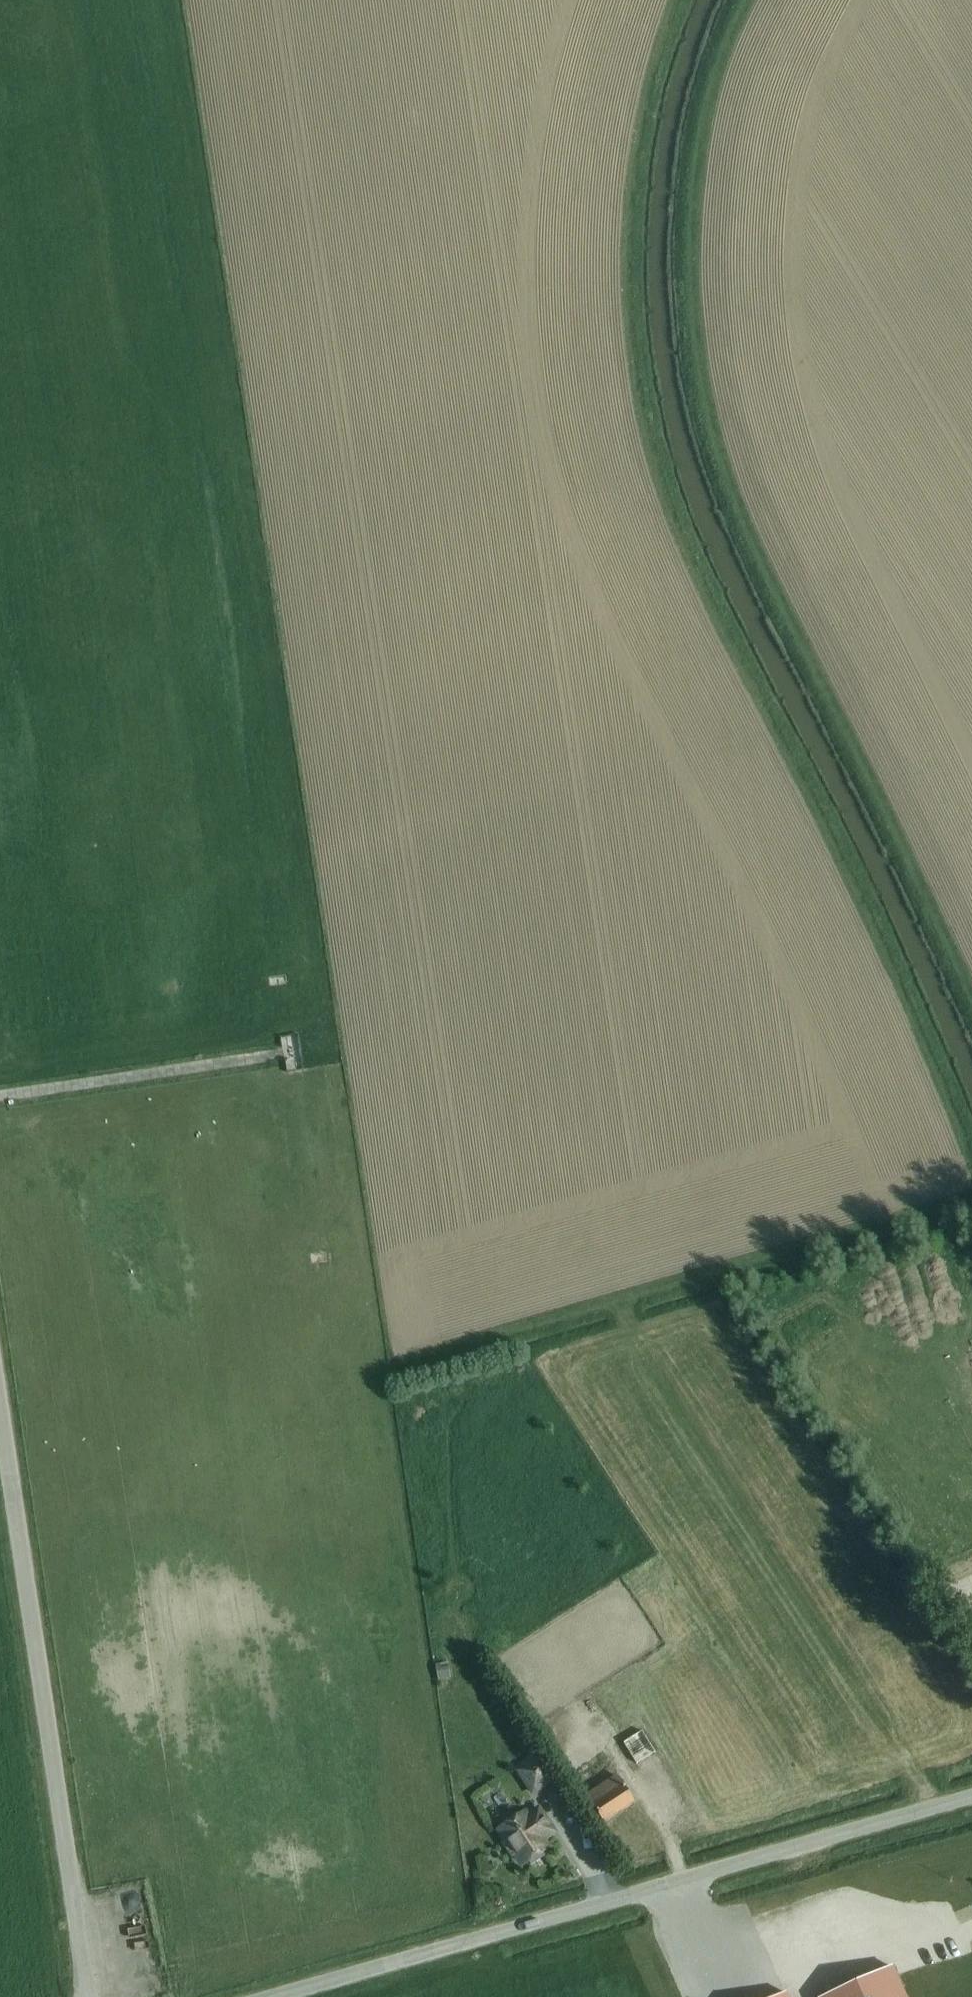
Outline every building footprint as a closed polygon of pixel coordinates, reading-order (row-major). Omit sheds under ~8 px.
[(447,1660),(435,1662),(438,1679),(450,1677),(447,1660)] [(533,1792),(554,1777),(537,1752),(516,1766),(533,1792)] [(617,1775),(586,1796),(603,1822),(634,1801),(617,1775)] [(524,1863),(529,1859),(531,1863),(544,1855),(541,1851),(546,1848),(539,1838),(550,1830),(538,1812),(527,1819),(523,1813),(518,1816),(516,1813),(503,1821),(506,1824),(501,1828),(508,1839),(505,1841),(513,1854),(517,1851),(524,1863)] [(825,1996),(906,1996),(892,1967),(825,1996)]
